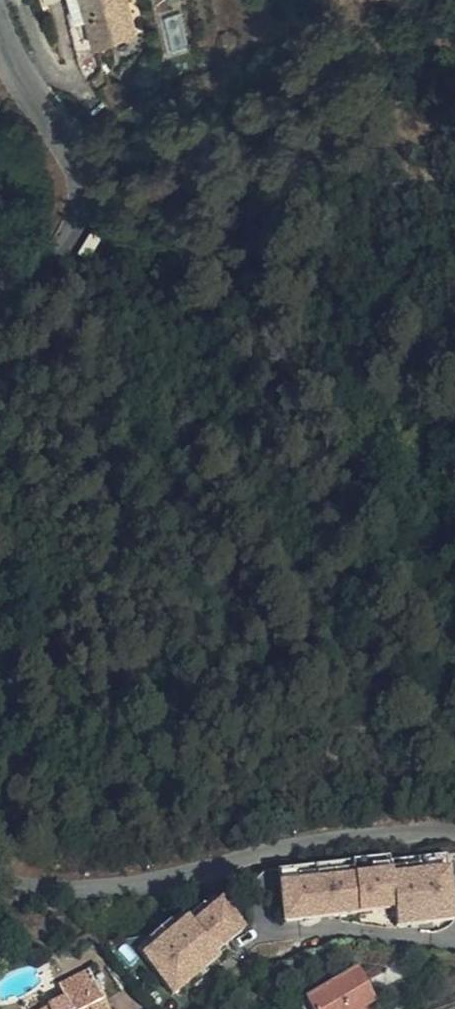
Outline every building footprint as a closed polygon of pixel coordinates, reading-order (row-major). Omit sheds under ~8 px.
[(91,25),(101,22),(108,50),(149,39),(138,0),(84,0),(91,25)] [(280,870),(286,922),(396,909),(398,925),(454,919),(454,902),(452,879),(454,879),(454,854),(391,861),(390,857),(280,870)] [(189,919),(144,954),(176,994),(222,958),(218,953),(247,930),(223,901),(193,924),(189,919)] [(310,1001),(315,1008),(360,1008),(378,998),(361,969),(310,1001)] [(44,1008),(116,1008),(107,990),(99,994),(89,973),(60,988),(65,999),(44,1008)]
